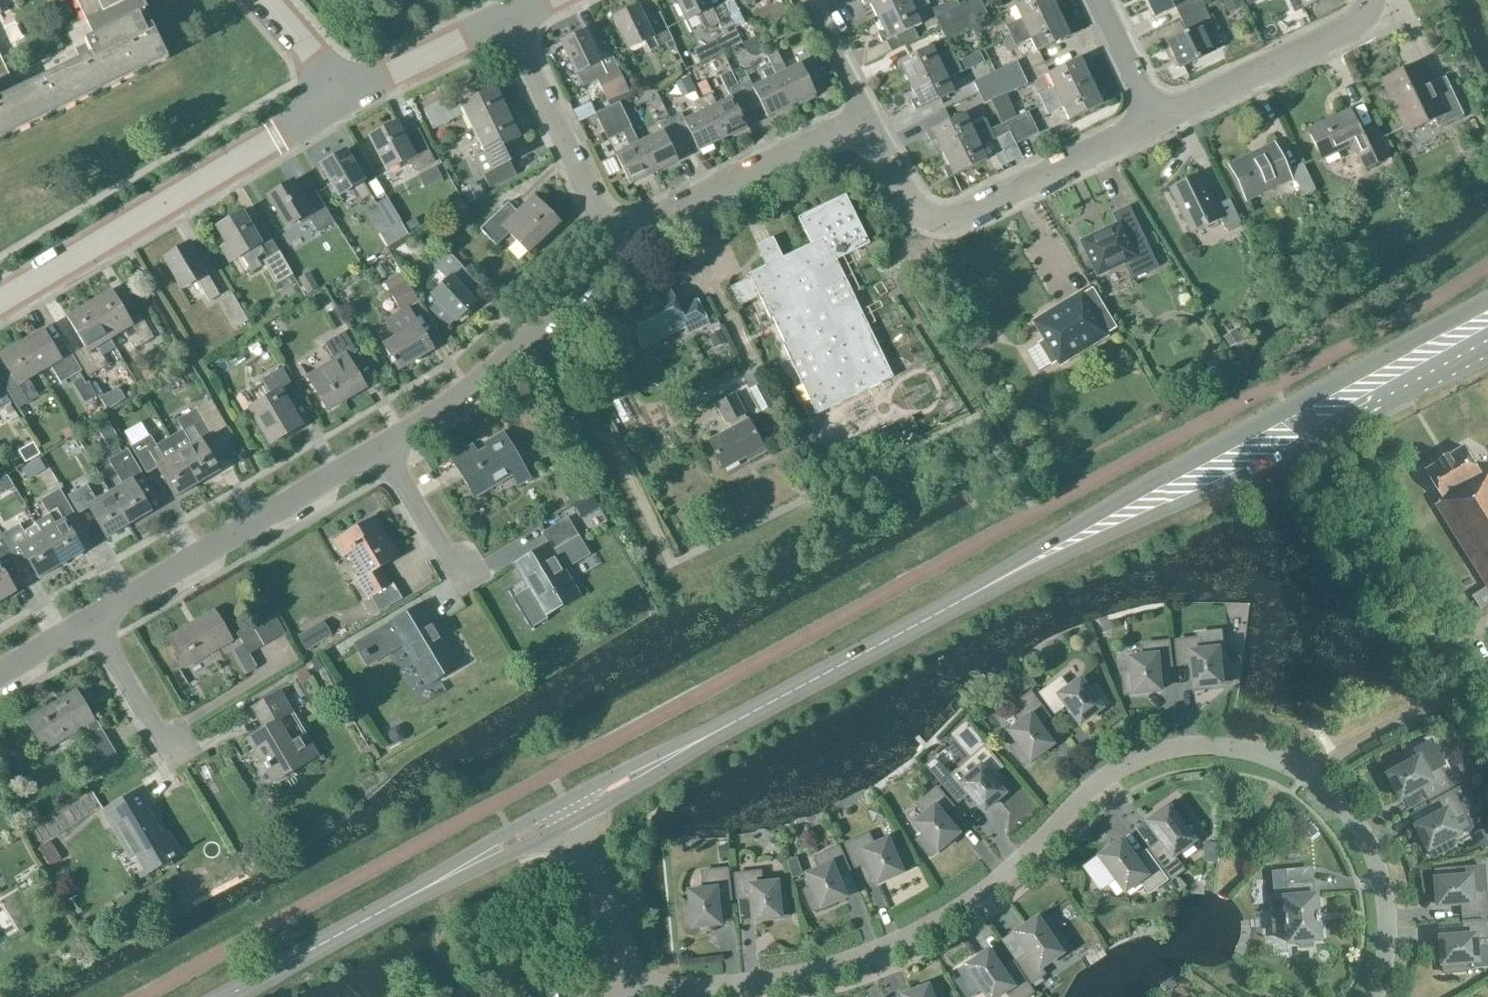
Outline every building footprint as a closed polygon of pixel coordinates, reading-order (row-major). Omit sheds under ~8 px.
[(169,61),(152,25),(146,27),(140,14),(145,11),(140,0),(76,0),(93,37),(85,40),(93,55),(16,91),(0,55),(0,143),(169,61)] [(687,22),(699,16),(706,31),(719,25),(707,0),(676,0),(687,22)] [(865,7),(870,4),(877,17),(913,0),(861,0),(865,7)] [(882,43),(921,24),(915,11),(931,4),(929,0),(913,0),(877,17),(883,31),(878,34),(882,43)] [(984,8),(980,0),(971,0),(957,7),(962,18),(984,8)] [(1014,6),(1021,19),(1006,26),(1011,36),(1060,13),(1054,0),(1026,0),(1014,6)] [(1150,0),(1148,1),(1155,16),(1175,7),(1181,19),(1204,8),(1201,0),(1150,0)] [(1304,8),(1320,0),(1300,0),(1304,8)] [(638,7),(613,19),(628,50),(645,42),(651,53),(673,42),(660,13),(645,20),(638,7)] [(962,18),(957,7),(936,17),(942,28),(962,18)] [(962,18),(968,30),(989,19),(984,8),(962,18)] [(1215,30),(1204,8),(1181,19),(1187,32),(1167,42),(1175,57),(1177,55),(1182,67),(1215,51),(1207,34),(1215,30)] [(1031,40),(1037,52),(1076,34),(1071,24),(1066,26),(1060,13),(1011,36),(1016,46),(1031,40)] [(962,18),(942,28),(947,39),(968,30),(962,18)] [(731,48),(742,43),(733,24),(722,30),(731,48)] [(586,31),(562,43),(582,87),(597,80),(608,102),(629,91),(606,42),(594,48),(586,31)] [(1011,36),(1002,41),(1006,49),(1008,50),(1016,46),(1011,36)] [(714,43),(695,52),(700,63),(719,54),(714,43)] [(904,73),(910,85),(959,61),(954,51),(938,58),(932,46),(893,65),(898,75),(904,73)] [(799,64),(776,76),(791,106),(815,95),(809,83),(820,78),(807,52),(796,57),(799,64)] [(1091,67),(1086,56),(1047,74),(1053,87),(1038,94),(1043,105),(1092,81),(1086,69),(1091,67)] [(964,72),(959,61),(910,85),(916,99),(911,102),(915,111),(954,92),(948,79),(964,72)] [(1000,83),(1023,73),(1017,61),(995,72),(1000,83)] [(762,106),(768,118),(791,106),(776,76),(772,67),(763,71),(767,80),(753,87),(749,80),(741,83),(738,85),(751,112),(762,106)] [(1422,67),(1382,86),(1402,129),(1431,115),(1437,127),(1462,115),(1448,86),(1434,93),(1422,67)] [(745,71),(737,75),(741,83),(749,80),(745,71)] [(1000,83),(995,72),(974,82),(979,94),(1000,83)] [(1000,83),(1006,95),(1028,84),(1023,73),(1000,83)] [(1063,108),(1069,121),(1108,102),(1104,93),(1098,95),(1092,81),(1043,105),(1048,115),(1063,108)] [(706,82),(698,85),(704,98),(712,94),(706,82)] [(1000,83),(979,94),(985,105),(1006,95),(1000,83)] [(703,99),(722,140),(746,129),(740,117),(751,112),(738,85),(727,91),(730,98),(716,105),(711,95),(703,99)] [(507,113),(495,88),(454,108),(449,97),(424,110),(434,130),(466,114),(474,130),(507,113)] [(693,140),(699,151),(722,140),(703,99),(691,105),(696,115),(684,121),(676,106),(666,111),(669,118),(683,145),(693,140)] [(623,133),(630,147),(615,154),(630,185),(654,173),(639,143),(620,103),(596,114),(608,140),(623,133)] [(1350,111),(1308,131),(1322,159),(1352,145),(1364,169),(1390,157),(1377,128),(1361,135),(1350,111)] [(1017,118),(1027,139),(1039,133),(1029,112),(1017,118)] [(510,120),(507,113),(474,130),(481,144),(471,149),(484,174),(509,162),(501,147),(519,138),(517,133),(520,131),(514,118),(510,120)] [(971,127),(965,114),(926,133),(930,143),(936,140),(943,153),(997,127),(1000,125),(995,115),(988,119),(971,127)] [(639,143),(654,173),(677,162),(672,150),(683,145),(669,118),(658,124),(662,132),(639,143)] [(1027,139),(1017,118),(1007,123),(1017,144),(1027,139)] [(397,123),(370,136),(386,169),(407,158),(413,170),(432,161),(420,137),(407,143),(397,123)] [(944,170),(948,179),(987,160),(981,148),(998,140),(997,139),(1009,133),(1005,123),(1000,125),(997,127),(943,153),(949,167),(944,170)] [(1274,147),(1231,167),(1246,198),(1289,178),(1274,147)] [(346,151),(321,165),(339,196),(353,188),(361,201),(371,196),(363,182),(364,181),(346,151)] [(1302,196),(1315,190),(1303,164),(1290,170),(1302,196)] [(439,171),(421,180),(426,190),(444,181),(439,171)] [(1200,174),(1171,188),(1191,230),(1219,216),(1226,230),(1241,223),(1229,199),(1215,206),(1200,174)] [(293,182),(269,196),(286,226),(298,219),(300,223),(308,218),(316,231),(332,222),(315,193),(304,200),(293,182)] [(468,204),(483,198),(477,182),(462,189),(468,204)] [(894,378),(865,317),(837,259),(869,244),(845,196),(798,218),(811,244),(782,258),(777,247),(761,255),(766,266),(748,274),(750,278),(730,287),(739,306),(760,296),(770,320),(773,319),(786,342),(783,343),(818,415),(894,378)] [(510,235),(529,255),(561,224),(535,197),(519,213),(509,202),(479,230),(496,248),(510,235)] [(388,198),(375,206),(389,229),(402,221),(388,198)] [(1119,225),(1082,242),(1098,274),(1125,261),(1133,277),(1156,266),(1128,209),(1114,215),(1119,225)] [(243,212),(217,227),(227,244),(221,248),(229,262),(241,255),(251,272),(262,266),(256,258),(264,253),(259,245),(261,244),(243,212)] [(189,244),(163,259),(181,290),(196,281),(209,301),(219,295),(189,244)] [(277,285),(294,275),(279,252),(263,262),(277,285)] [(432,296),(439,303),(432,310),(448,327),(455,321),(456,322),(477,303),(456,281),(465,273),(449,255),(435,268),(448,281),(432,296)] [(309,272),(297,279),(306,295),(318,288),(309,272)] [(395,337),(383,344),(398,370),(433,349),(408,308),(419,301),(402,272),(384,282),(401,311),(385,320),(395,337)] [(111,290),(89,303),(110,339),(123,332),(134,351),(153,339),(139,315),(129,321),(111,290)] [(668,290),(625,311),(642,346),(685,325),(689,332),(707,323),(697,301),(678,310),(668,290)] [(1051,362),(1057,359),(1060,364),(1106,336),(1104,333),(1114,327),(1092,291),(1083,296),(1081,293),(1034,322),(1046,341),(1040,344),(1051,362)] [(249,320),(232,294),(221,301),(237,327),(249,320)] [(96,348),(110,339),(89,303),(67,317),(85,347),(73,354),(88,378),(107,367),(96,348)] [(44,330),(22,343),(39,373),(49,367),(59,383),(79,371),(67,351),(59,356),(44,330)] [(308,377),(328,411),(366,389),(350,362),(360,355),(346,331),(324,343),(335,361),(308,377)] [(1235,333),(1225,339),(1232,351),(1242,344),(1235,333)] [(22,343),(0,356),(15,382),(5,388),(17,408),(37,396),(27,380),(39,373),(22,343)] [(271,445),(302,427),(289,404),(300,398),(282,367),(262,379),(270,394),(249,407),(271,445)] [(83,379),(74,385),(78,392),(87,386),(83,379)] [(10,402),(0,385),(0,408),(10,402)] [(773,405),(762,386),(751,392),(761,412),(773,405)] [(728,421),(733,430),(709,442),(723,468),(747,456),(749,460),(765,451),(748,421),(745,422),(741,414),(744,413),(734,395),(715,405),(725,423),(728,421)] [(197,485),(219,472),(202,442),(223,430),(207,403),(177,421),(192,446),(179,454),(197,485)] [(917,427),(911,415),(897,423),(903,434),(917,427)] [(894,425),(879,431),(883,441),(897,435),(894,425)] [(451,459),(474,497),(512,474),(519,486),(532,478),(505,433),(487,444),(489,448),(478,454),(474,446),(451,459)] [(179,454),(170,438),(157,446),(151,437),(133,448),(148,475),(158,469),(175,498),(197,485),(179,454)] [(1483,474),(1465,446),(1427,469),(1445,498),(1436,503),(1487,585),(1487,471),(1483,474)] [(110,494),(129,525),(151,512),(133,482),(143,477),(127,451),(108,462),(123,487),(110,494)] [(40,459),(32,464),(39,474),(46,470),(40,459)] [(87,486),(68,497),(79,514),(89,508),(107,538),(129,525),(110,494),(96,502),(87,486)] [(50,517),(37,524),(42,534),(61,566),(83,552),(66,523),(76,516),(60,490),(41,502),(50,517)] [(379,569),(399,557),(375,517),(334,542),(343,557),(353,551),(367,574),(357,580),(368,599),(390,586),(379,569)] [(529,590),(513,600),(523,617),(539,607),(544,615),(578,595),(559,562),(562,560),(567,550),(565,547),(578,539),(579,540),(580,540),(567,518),(541,534),(548,545),(515,565),(529,590)] [(37,524),(22,533),(18,526),(0,537),(0,538),(10,555),(21,549),(39,579),(61,566),(42,534),(37,524)] [(16,592),(4,572),(15,566),(0,541),(0,602),(16,592)] [(426,685),(459,665),(435,625),(438,624),(425,601),(353,645),(367,668),(403,646),(426,685)] [(231,641),(214,611),(168,639),(185,668),(231,641)] [(249,654),(285,634),(273,611),(237,632),(249,654)] [(332,636),(323,621),(297,637),(306,651),(332,636)] [(1194,687),(1212,685),(1212,686),(1230,684),(1227,662),(1218,663),(1217,650),(1221,650),(1219,633),(1198,636),(1199,639),(1176,641),(1178,665),(1192,663),(1194,687)] [(1157,667),(1170,666),(1168,642),(1144,645),(1145,657),(1129,658),(1131,672),(1122,673),(1124,695),(1142,693),(1160,691),(1157,667)] [(1023,674),(1014,681),(1023,693),(1032,686),(1023,674)] [(1094,713),(1094,714),(1108,703),(1095,685),(1088,691),(1080,679),(1067,688),(1060,679),(1040,693),(1055,713),(1065,705),(1079,724),(1094,713)] [(264,729),(248,738),(255,750),(274,783),(317,757),(304,735),(289,743),(277,722),(299,709),(287,687),(251,708),(264,729)] [(92,756),(111,745),(90,710),(87,711),(77,693),(27,722),(43,750),(84,726),(90,737),(85,740),(92,756)] [(1010,748),(1023,766),(1037,755),(1052,744),(1037,725),(1048,717),(1030,693),(1011,708),(1021,722),(1009,731),(1017,743),(1010,748)] [(390,731),(389,738),(392,743),(399,745),(404,741),(406,735),(402,729),(396,728),(390,731)] [(1405,755),(1386,766),(1394,781),(1403,797),(1424,786),(1430,797),(1451,786),(1447,778),(1440,766),(1445,764),(1432,741),(1417,749),(1421,757),(1409,763),(1405,755)] [(951,776),(943,783),(958,801),(968,793),(983,811),(997,799),(1011,788),(996,771),(1002,766),(985,747),(961,767),(951,776)] [(936,759),(928,766),(943,783),(951,776),(936,759)] [(1457,772),(1447,778),(1451,786),(1462,780),(1457,772)] [(1450,838),(1473,826),(1462,806),(1472,800),(1464,785),(1433,802),(1439,814),(1418,825),(1426,841),(1435,857),(1454,846),(1450,838)] [(916,840),(930,857),(944,845),(957,833),(942,815),(952,806),(936,788),(918,805),(925,814),(914,824),(923,834),(916,840)] [(144,809),(135,794),(103,813),(131,861),(136,858),(143,870),(138,873),(140,877),(180,854),(168,834),(163,837),(146,808),(144,809)] [(1161,811),(1161,812),(1147,822),(1161,841),(1150,849),(1171,878),(1183,870),(1172,856),(1193,841),(1181,823),(1187,818),(1179,807),(1180,807),(1175,801),(1161,811)] [(1483,851),(1487,848),(1487,827),(1475,834),(1483,851)] [(893,876),(910,869),(901,849),(893,853),(887,840),(873,846),(868,835),(846,845),(855,867),(867,861),(877,883),(893,876)] [(1106,852),(1106,851),(1084,867),(1104,894),(1119,884),(1124,891),(1140,879),(1149,891),(1166,879),(1146,852),(1135,860),(1121,841),(1106,852)] [(829,904),(845,897),(836,875),(848,870),(838,848),(816,858),(821,869),(806,875),(812,887),(804,891),(812,911),(829,904)] [(800,865),(790,869),(793,878),(803,874),(800,865)] [(1439,887),(1440,905),(1464,903),(1465,916),(1487,914),(1487,908),(1484,865),(1437,869),(1438,887),(1439,887)] [(730,899),(727,869),(702,872),(704,890),(689,892),(690,906),(681,907),(684,928),(701,927),(701,926),(719,924),(717,901),(730,899)] [(751,897),(753,921),(771,919),(789,917),(787,895),(778,896),(776,882),(761,884),(760,872),(735,875),(738,898),(751,897)] [(1314,894),(1313,881),(1290,883),(1291,896),(1286,896),(1287,909),(1274,910),(1275,931),(1289,930),(1290,942),(1301,941),(1301,946),(1313,945),(1313,940),(1323,939),(1319,893),(1314,894)] [(1030,923),(1015,933),(1028,953),(1017,960),(1031,982),(1043,974),(1039,968),(1061,954),(1049,936),(1056,931),(1048,920),(1049,919),(1044,913),(1030,923)] [(1443,936),(1444,954),(1445,972),(1467,970),(1466,961),(1478,960),(1479,965),(1487,964),(1487,920),(1465,921),(1466,935),(1443,936)] [(971,988),(978,983),(987,996),(997,996),(1006,990),(1011,996),(1025,996),(1032,992),(1013,963),(1002,971),(988,951),(973,961),(958,971),(963,977),(971,988)] [(507,981),(515,990),(524,981),(515,973),(507,981)] [(919,990),(902,996),(903,996),(940,996),(938,990),(935,983),(919,989),(919,990)]
